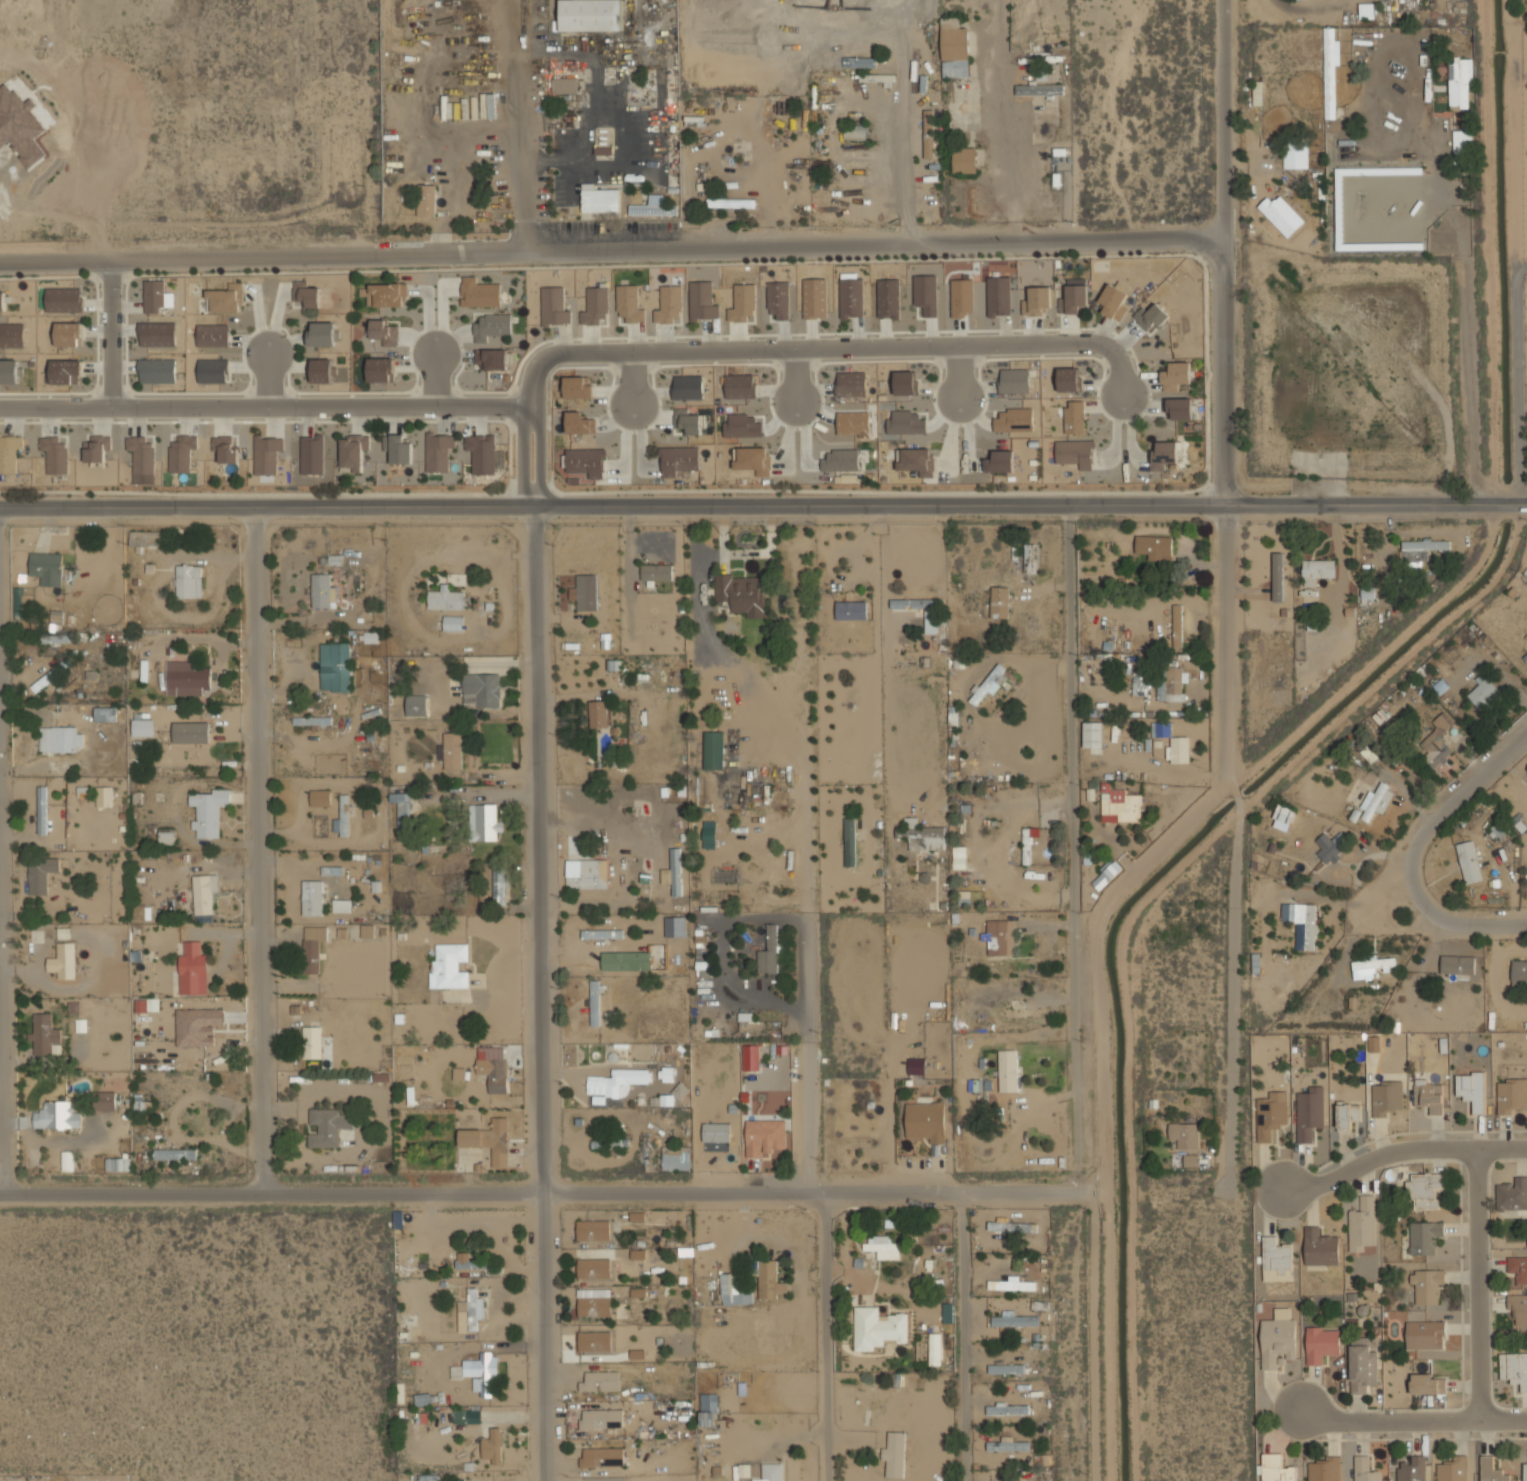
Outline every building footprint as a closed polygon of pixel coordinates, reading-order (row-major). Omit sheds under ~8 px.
[(622,30),(622,0),(560,0),(560,31),(622,30)] [(1357,18),(1376,18),(1376,2),(1357,2),(1357,18)] [(942,77),(969,77),(968,28),(959,28),(959,17),(941,18),(942,77)] [(1335,118),(1335,27),(1324,27),(1324,118),(1335,118)] [(1472,58),(1454,59),(1454,63),(1448,64),(1449,109),(1469,109),(1469,83),(1473,82),(1472,58)] [(894,87),(894,74),(872,75),(872,82),(884,81),(884,87),(894,87)] [(577,78),(553,78),(553,94),(577,93),(577,78)] [(1264,105),(1264,80),(1253,80),(1253,105),(1264,105)] [(47,154),(35,139),(47,129),(32,110),(38,105),(31,95),(25,100),(15,87),(11,90),(5,83),(0,87),(0,148),(9,141),(11,144),(9,146),(15,153),(17,151),(20,155),(17,157),(27,170),(47,154)] [(1016,95),(1053,96),(1053,95),(1063,95),(1063,85),(1029,84),(1029,85),(1016,85),(1016,95)] [(925,159),(934,159),(933,110),(923,110),(925,159)] [(1452,130),(1453,163),(1461,163),(1461,157),(1473,157),(1472,129),(1452,130)] [(1308,145),(1283,145),(1283,168),(1308,168),(1308,145)] [(976,173),(977,148),(954,147),(953,172),(976,173)] [(619,189),(595,189),(594,183),(581,183),(582,213),(620,212),(619,189)] [(435,216),(436,185),(417,185),(416,216),(435,216)] [(1310,209),(1271,186),(1266,193),(1305,217),(1310,209)] [(664,194),(649,194),(649,204),(629,205),(629,215),(677,215),(677,204),(664,204),(664,194)] [(1257,207),(1287,238),(1305,221),(1279,195),(1272,202),(1267,197),(1257,207)] [(706,207),(755,208),(755,199),(707,198),(706,207)] [(913,276),(914,306),(923,306),(924,317),(937,317),(936,275),(913,276)] [(476,283),(476,276),(462,276),(462,306),(500,306),(500,284),(476,283)] [(987,277),(988,316),(1011,316),(1010,276),(987,277)] [(864,317),(863,277),(840,277),(840,318),(864,317)] [(803,318),(826,318),(826,278),(802,279),(803,318)] [(1087,278),(1065,279),(1066,314),(1078,314),(1078,306),(1087,306),(1087,278)] [(899,279),(877,279),(878,318),(900,318),(899,279)] [(951,279),(951,316),(973,316),(973,279),(951,279)] [(164,280),(145,280),(145,313),(164,313),(164,280)] [(320,288),(307,287),(308,281),(294,280),(293,301),(306,301),(306,307),(319,308),(320,288)] [(689,282),(690,319),(719,318),(719,305),(712,305),(711,281),(689,282)] [(206,290),(207,312),(243,311),(242,282),(228,283),(229,290),(206,290)] [(768,314),(777,314),(777,320),(789,320),(788,282),(767,282),(768,314)] [(754,284),(734,284),(734,308),(728,308),(728,321),(754,321),(754,284)] [(1127,293),(1108,284),(1099,301),(1107,305),(1103,313),(1114,319),(1127,293)] [(367,306),(406,306),(406,285),(359,285),(359,295),(366,295),(367,306)] [(638,285),(617,285),(617,316),(626,316),(626,322),(645,322),(645,309),(638,309),(638,285)] [(681,285),(660,286),(661,310),(654,310),(654,323),(681,323),(681,285)] [(563,286),(541,287),(542,325),(570,324),(570,310),(564,310),(563,286)] [(587,311),(580,311),(580,325),(599,324),(599,318),(607,318),(607,287),(586,287),(587,311)] [(1044,315),(1044,307),(1051,307),(1051,287),(1031,287),(1031,299),(1023,299),(1023,315),(1044,315)] [(82,288),(46,288),(45,311),(82,312),(82,288)] [(1138,309),(1139,327),(1168,326),(1167,307),(1138,309)] [(511,335),(511,315),(480,314),(480,323),(474,323),(474,345),(500,345),(500,335),(511,335)] [(385,320),(370,319),(370,338),(382,339),(382,346),(396,346),(396,326),(385,326),(385,320)] [(55,346),(81,346),(81,323),(56,322),(55,346)] [(310,346),(335,345),(334,322),(309,322),(310,346)] [(0,323),(0,347),(24,347),(24,324),(0,323)] [(176,323),(140,323),(140,346),(176,346),(176,323)] [(229,346),(228,324),(196,325),(197,346),(229,346)] [(475,349),(475,368),(507,369),(507,350),(475,349)] [(367,381),(394,382),(394,358),(368,358),(367,381)] [(0,359),(0,383),(17,384),(18,360),(0,359)] [(176,382),(176,359),(139,360),(139,383),(176,382)] [(198,359),(198,382),(227,383),(228,360),(198,359)] [(332,359),(312,359),(311,382),(331,383),(332,375),(337,375),(337,367),(332,367),(332,359)] [(78,384),(78,375),(82,375),(82,360),(51,360),(51,384),(78,384)] [(1162,391),(1181,391),(1181,383),(1191,383),(1191,361),(1169,361),(1169,371),(1162,371),(1162,391)] [(1078,368),(1058,368),(1059,392),(1079,391),(1078,368)] [(1029,392),(1029,369),(1016,369),(1016,392),(1029,392)] [(895,372),(895,395),(917,395),(916,371),(895,372)] [(837,373),(837,396),(866,395),(865,372),(837,373)] [(725,398),(755,398),(755,374),(725,375),(725,398)] [(703,398),(702,375),(673,376),(674,399),(703,398)] [(591,377),(564,377),(564,398),(592,398),(591,377)] [(1167,398),(1167,419),(1193,419),(1193,398),(1167,398)] [(1084,401),(1065,401),(1065,434),(1084,434),(1084,401)] [(701,435),(701,415),(687,415),(687,408),(674,408),(674,428),(687,428),(687,435),(701,435)] [(1016,431),(1033,431),(1033,408),(1016,408),(1016,431)] [(837,412),(838,434),(869,433),(869,411),(837,412)] [(567,433),(595,433),(595,418),(582,418),(582,412),(566,412),(567,433)] [(762,422),(755,422),(755,415),(723,415),(723,437),(762,436),(762,422)] [(412,443),(403,443),(403,434),(383,435),(383,451),(390,450),(390,463),(412,463),(412,443)] [(111,450),(111,435),(91,435),(91,441),(84,441),(84,462),(104,462),(104,450),(111,450)] [(212,451),(219,451),(219,462),(238,463),(238,445),(235,445),(235,437),(212,436),(212,451)] [(12,458),(12,438),(0,437),(0,458),(12,458)] [(1056,462),(1079,462),(1079,469),(1093,469),(1093,441),(1056,441),(1056,462)] [(1152,470),(1166,470),(1166,462),(1178,462),(1178,441),(1152,441),(1152,470)] [(769,447),(733,448),(734,470),(756,469),(756,476),(770,476),(769,447)] [(155,484),(154,463),(153,463),(152,449),(141,449),(141,463),(133,463),(134,484),(155,484)] [(0,463),(0,473),(16,473),(16,463),(0,463)] [(68,463),(46,463),(46,474),(68,474),(68,463)] [(191,463),(169,463),(169,473),(191,472),(191,463)] [(277,474),(277,463),(255,463),(255,474),(277,474)] [(323,463),(301,463),(301,474),(324,474),(323,463)] [(362,463),(341,463),(341,472),(352,471),(352,473),(362,472),(362,463)] [(449,463),(426,463),(427,472),(449,471),(449,463)] [(472,463),(472,474),(495,475),(495,463),(472,463)] [(604,463),(566,463),(566,473),(589,472),(590,478),(604,478),(604,463)] [(700,463),(662,463),(663,478),(678,477),(677,470),(700,470),(700,463)] [(859,463),(821,463),(821,471),(859,471),(859,463)] [(934,463),(897,463),(897,471),(920,471),(920,477),(934,477),(934,463)] [(1014,463),(985,463),(985,472),(1014,472),(1014,463)] [(1172,536),(1136,536),(1136,552),(1146,552),(1146,560),(1172,560),(1172,536)] [(1400,540),(1401,566),(1426,565),(1426,549),(1450,549),(1450,539),(1400,540)] [(1025,574),(1038,574),(1038,542),(1025,542),(1025,574)] [(1281,547),(1269,547),(1269,596),(1281,596),(1281,547)] [(62,554),(30,553),(29,576),(41,576),(40,586),(61,587),(62,554)] [(1302,559),(1302,587),(1317,587),(1317,578),(1335,578),(1335,559),(1302,559)] [(641,580),(671,580),(672,565),(641,564),(641,580)] [(201,565),(176,566),(176,598),(202,597),(201,565)] [(312,574),(313,608),(330,607),(330,574),(312,574)] [(577,611),(597,610),(596,574),(577,575),(577,588),(569,588),(569,600),(577,599),(577,611)] [(715,601),(731,601),(731,612),(746,612),(747,618),(763,618),(762,577),(732,578),(732,574),(715,574),(715,601)] [(449,591),(449,584),(441,584),(441,591),(428,591),(428,609),(464,610),(464,592),(449,591)] [(990,618),(1008,619),(1009,587),(991,587),(990,618)] [(925,634),(937,633),(936,599),(890,600),(891,609),(925,608),(925,634)] [(835,620),(867,620),(867,601),(835,602),(835,620)] [(1173,647),(1183,647),(1183,604),(1173,604),(1173,647)] [(50,623),(62,624),(63,610),(50,610),(50,623)] [(444,631),(462,631),(462,616),(444,616),(444,631)] [(378,642),(378,632),(364,633),(364,643),(378,642)] [(41,643),(69,643),(69,634),(40,635),(41,643)] [(321,691),(350,690),(349,643),(320,643),(321,691)] [(210,668),(196,668),(196,662),(166,661),(166,695),(203,696),(203,689),(210,689),(210,668)] [(29,685),(34,693),(67,671),(62,663),(29,685)] [(1008,670),(997,663),(980,689),(977,687),(968,700),(977,706),(986,690),(993,694),(1008,670)] [(1153,700),(1185,700),(1185,668),(1166,668),(1166,678),(1153,678),(1153,700)] [(1148,695),(1148,672),(1132,672),(1132,695),(1148,695)] [(500,674),(463,674),(463,708),(500,707),(500,674)] [(1501,692),(1487,676),(1466,695),(1481,711),(1501,692)] [(406,695),(407,716),(427,716),(427,694),(406,695)] [(590,728),(609,727),(608,700),(589,701),(590,728)] [(117,707),(95,707),(95,722),(117,722),(117,707)] [(1434,770),(1453,749),(1440,738),(1455,722),(1442,711),(1431,723),(1436,727),(1420,745),(1428,752),(1422,759),(1434,770)] [(293,717),(294,725),(332,724),(332,717),(293,717)] [(153,720),(132,720),(132,736),(153,736),(153,720)] [(1103,748),(1103,721),(1083,721),(1083,748),(1103,748)] [(209,723),(173,722),(172,742),(208,743),(209,723)] [(1171,737),(1170,722),(1150,722),(1151,737),(1171,737)] [(40,727),(39,750),(76,751),(77,728),(40,727)] [(705,770),(724,770),(723,731),(704,732),(705,770)] [(438,760),(444,760),(444,769),(462,769),(461,733),(443,733),(444,745),(438,745),(438,760)] [(1189,736),(1168,736),(1168,763),(1189,763),(1189,736)] [(1358,815),(1368,822),(1376,810),(1382,813),(1396,790),(1379,780),(1358,815)] [(1141,792),(1111,791),(1111,781),(1101,781),(1101,795),(1102,795),(1101,822),(1140,822),(1141,792)] [(37,834),(45,834),(47,787),(39,787),(37,834)] [(219,806),(230,806),(230,789),(213,789),(213,793),(189,793),(189,805),(197,806),(197,820),(191,820),(191,829),(197,829),(196,837),(219,838),(219,806)] [(330,806),(330,790),(310,791),(310,806),(330,806)] [(398,802),(397,829),(408,830),(409,793),(390,793),(390,802),(398,802)] [(334,819),(333,834),(348,835),(349,795),(341,795),(340,819),(334,819)] [(1272,816),(1289,825),(1296,810),(1279,802),(1272,816)] [(496,804),(467,805),(468,841),(497,840),(497,832),(503,831),(503,821),(497,821),(496,804)] [(944,827),(918,827),(918,817),(903,817),(903,836),(910,836),(909,849),(944,849),(944,827)] [(855,818),(844,818),(846,866),(856,866),(855,818)] [(702,848),(715,848),(715,821),(703,821),(702,848)] [(1491,830),(1501,837),(1505,832),(1495,824),(1491,830)] [(1033,827),(1023,827),(1023,863),(1033,863),(1033,827)] [(174,841),(174,829),(159,829),(158,841),(174,841)] [(1344,855),(1326,831),(1315,840),(1322,848),(1317,852),(1329,867),(1344,855)] [(1464,884),(1484,879),(1475,839),(1456,843),(1464,884)] [(953,869),(966,869),(966,846),(953,847),(953,869)] [(670,848),(671,869),(661,869),(661,884),(672,884),(672,896),(682,896),(681,848),(670,848)] [(29,895),(47,894),(47,872),(60,872),(59,858),(28,859),(29,895)] [(1123,867),(1113,858),(1090,881),(1099,891),(1123,867)] [(566,859),(566,888),(607,888),(607,860),(566,859)] [(494,869),(493,903),(503,903),(504,869),(494,869)] [(212,892),(218,892),(217,875),(193,875),(195,923),(213,922),(212,892)] [(302,915),(322,915),(322,880),(302,880),(302,915)] [(332,912),(351,912),(351,900),(332,900),(332,912)] [(1305,949),(1317,949),(1317,903),(1281,903),(1281,922),(1305,922),(1305,949)] [(665,938),(685,937),(685,916),(664,917),(665,938)] [(988,956),(1015,955),(1014,920),(987,921),(987,933),(981,933),(981,941),(988,940),(988,956)] [(777,972),(777,924),(767,924),(767,950),(758,951),(758,973),(777,972)] [(360,938),(374,937),(373,925),(360,925),(360,938)] [(319,941),(326,941),(326,927),(304,926),(303,973),(319,974),(319,941)] [(582,930),(581,938),(623,939),(623,930),(582,930)] [(180,994),(207,994),(206,954),(201,954),(201,941),(184,941),(184,955),(179,955),(180,994)] [(47,958),(47,972),(58,971),(58,979),(76,979),(75,943),(57,943),(58,958),(47,958)] [(430,988),(469,987),(469,971),(458,971),(458,961),(468,961),(467,944),(436,944),(436,961),(430,962),(430,988)] [(1475,974),(1475,955),(1441,955),(1441,974),(1475,974)] [(1378,978),(1377,968),(1396,967),(1395,956),(1352,960),(1354,980),(1378,978)] [(1511,960),(1511,987),(1526,987),(1526,960),(1511,960)] [(601,1026),(600,980),(590,981),(591,1026),(601,1026)] [(136,998),(136,1012),(159,1012),(159,999),(136,998)] [(68,1010),(79,1010),(79,1002),(68,1002),(68,1010)] [(176,1009),(176,1047),(215,1046),(215,1025),(224,1025),(224,1009),(176,1009)] [(33,1054),(61,1055),(61,1029),(51,1029),(51,1014),(32,1013),(32,1040),(33,1040),(33,1054)] [(322,1058),(321,1026),(303,1027),(303,1059),(322,1058)] [(1369,1052),(1380,1052),(1380,1036),(1368,1036),(1369,1052)] [(506,1047),(477,1047),(477,1074),(488,1074),(488,1093),(505,1093),(506,1047)] [(999,1093),(1019,1092),(1018,1050),(998,1050),(999,1093)] [(908,1074),(925,1075),(925,1058),(908,1058),(908,1074)] [(464,1068),(453,1068),(453,1080),(464,1080),(464,1068)] [(587,1076),(587,1096),(629,1096),(629,1083),(650,1084),(650,1069),(612,1069),(612,1076),(587,1076)] [(1456,1071),(1456,1101),(1473,1101),(1473,1114),(1484,1114),(1484,1071),(1456,1071)] [(1526,1078),(1497,1078),(1497,1114),(1517,1114),(1517,1106),(1526,1106),(1526,1078)] [(1373,1081),(1373,1117),(1392,1117),(1392,1106),(1403,1106),(1403,1081),(1373,1081)] [(1415,1082),(1414,1105),(1425,1105),(1425,1113),(1441,1114),(1442,1082),(1415,1082)] [(1315,1143),(1315,1129),(1324,1129),(1324,1085),(1306,1085),(1306,1095),(1297,1095),(1297,1143),(1315,1143)] [(1257,1142),(1277,1142),(1277,1124),(1287,1124),(1287,1090),(1267,1090),(1267,1100),(1257,1100),(1257,1142)] [(115,1110),(115,1092),(94,1092),(94,1110),(115,1110)] [(34,1128),(81,1127),(80,1112),(72,1113),(72,1101),(44,1102),(44,1111),(33,1111),(34,1128)] [(1360,1102),(1337,1102),(1337,1130),(1351,1130),(1351,1121),(1360,1121),(1360,1102)] [(905,1103),(906,1138),(930,1138),(930,1144),(945,1144),(944,1103),(905,1103)] [(339,1147),(339,1129),(353,1129),(353,1115),(339,1115),(339,1109),(309,1109),(309,1124),(318,1124),(318,1134),(308,1134),(308,1147),(339,1147)] [(459,1129),(459,1146),(492,1147),(492,1168),(507,1168),(508,1117),(492,1117),(491,1130),(459,1129)] [(745,1121),(746,1157),(761,1157),(761,1152),(774,1152),(774,1149),(785,1149),(785,1120),(745,1121)] [(1199,1149),(1199,1122),(1168,1122),(1168,1139),(1179,1139),(1179,1149),(1199,1149)] [(690,1170),(690,1148),(662,1148),(662,1170),(690,1170)] [(154,1150),(154,1159),(197,1159),(196,1149),(154,1150)] [(73,1151),(62,1151),(61,1170),(73,1171),(73,1151)] [(1199,1166),(1198,1154),(1183,1155),(1184,1166),(1199,1166)] [(106,1171),(130,1171),(130,1158),(106,1158),(106,1171)] [(1444,1174),(1407,1174),(1407,1199),(1413,1199),(1413,1210),(1438,1209),(1437,1188),(1444,1188),(1444,1174)] [(1517,1176),(1517,1185),(1496,1185),(1496,1210),(1526,1210),(1526,1176),(1517,1176)] [(1376,1195),(1359,1195),(1359,1210),(1349,1210),(1349,1251),(1368,1251),(1368,1245),(1376,1245),(1376,1195)] [(630,1221),(645,1222),(645,1212),(630,1212),(630,1221)] [(577,1221),(577,1240),(610,1240),(610,1220),(577,1221)] [(1410,1222),(1409,1256),(1435,1256),(1435,1237),(1444,1237),(1444,1222),(1410,1222)] [(1322,1226),(1305,1226),(1305,1264),(1338,1264),(1338,1236),(1322,1236),(1322,1226)] [(877,1260),(899,1260),(899,1236),(870,1236),(870,1243),(863,1243),(863,1251),(877,1251),(877,1260)] [(1263,1272),(1291,1272),(1291,1245),(1275,1245),(1275,1236),(1263,1236),(1263,1272)] [(645,1250),(630,1250),(631,1259),(646,1258),(645,1250)] [(469,1253),(456,1253),(456,1268),(480,1268),(480,1259),(469,1259),(469,1253)] [(1508,1257),(1508,1274),(1517,1274),(1517,1284),(1526,1284),(1526,1257),(1508,1257)] [(578,1279),(610,1278),(610,1258),(577,1259),(578,1279)] [(777,1260),(758,1260),(759,1299),(777,1299),(777,1294),(787,1294),(787,1283),(777,1283),(777,1260)] [(1414,1306),(1443,1304),(1441,1270),(1412,1271),(1414,1306)] [(743,1273),(721,1274),(722,1305),(752,1304),(752,1288),(744,1289),(743,1273)] [(988,1281),(987,1289),(1035,1291),(1035,1282),(1019,1281),(1019,1276),(1009,1276),(1009,1281),(988,1281)] [(458,1332),(477,1332),(477,1319),(484,1319),(483,1297),(476,1298),(476,1288),(467,1288),(467,1301),(458,1301),(458,1332)] [(631,1289),(631,1298),(646,1297),(645,1288),(631,1289)] [(578,1317),(611,1316),(610,1289),(577,1290),(578,1317)] [(1507,1295),(1507,1313),(1516,1313),(1517,1326),(1526,1326),(1526,1294),(1507,1295)] [(942,1323),(952,1323),(953,1304),(944,1303),(942,1323)] [(907,1314),(879,1314),(879,1306),(854,1307),(854,1351),(874,1351),(874,1347),(884,1347),(884,1339),(896,1339),(896,1343),(907,1343),(907,1314)] [(1039,1326),(1039,1316),(991,1316),(991,1326),(1039,1326)] [(1296,1318),(1261,1318),(1262,1370),(1279,1370),(1279,1359),(1297,1359),(1296,1318)] [(1406,1349),(1445,1349),(1445,1321),(1406,1321),(1406,1349)] [(1340,1326),(1306,1326),(1306,1364),(1324,1364),(1324,1355),(1340,1355),(1340,1326)] [(578,1332),(579,1352),(611,1351),(611,1332),(578,1332)] [(941,1334),(929,1333),(929,1365),(940,1365),(941,1334)] [(1378,1384),(1378,1344),(1350,1344),(1350,1393),(1369,1393),(1369,1384),(1378,1384)] [(1500,1353),(1500,1382),(1520,1382),(1520,1391),(1526,1391),(1526,1352),(1500,1353)] [(480,1396),(492,1396),(492,1377),(498,1377),(497,1354),(480,1354),(480,1360),(463,1360),(463,1376),(480,1376),(480,1396)] [(1015,1365),(989,1365),(989,1373),(1014,1373),(1015,1365)] [(450,1378),(462,1378),(462,1366),(450,1366),(450,1378)] [(620,1371),(585,1372),(586,1382),(579,1382),(579,1391),(620,1390),(620,1371)] [(1447,1373),(1410,1373),(1410,1394),(1447,1394),(1447,1373)] [(423,1405),(431,1404),(429,1393),(420,1394),(420,1397),(415,1397),(415,1402),(423,1401),(423,1405)] [(701,1426),(717,1426),(717,1394),(701,1394),(701,1426)] [(986,1405),(986,1415),(1023,1414),(1023,1405),(986,1405)] [(581,1410),(581,1429),(623,1428),(623,1409),(581,1410)] [(492,1459),(491,1465),(502,1465),(502,1428),(490,1428),(490,1438),(482,1438),(481,1458),(492,1459)] [(882,1448),(881,1460),(886,1460),(886,1477),(903,1478),(905,1432),(888,1431),(887,1449),(882,1448)] [(987,1450),(1030,1451),(1030,1442),(1013,1441),(1013,1437),(1001,1437),(1001,1442),(987,1441),(987,1450)] [(624,1448),(582,1448),(581,1466),(624,1466),(624,1448)] [(1283,1466),(1282,1453),(1262,1453),(1262,1480),(1296,1480),(1296,1466),(1283,1466)] [(1355,1480),(1381,1480),(1381,1469),(1372,1469),(1372,1455),(1354,1455),(1355,1480)] [(1340,1456),(1317,1456),(1317,1462),(1308,1462),(1308,1480),(1340,1480),(1340,1456)] [(1397,1465),(1397,1480),(1424,1480),(1424,1456),(1409,1456),(1409,1465),(1397,1465)] [(1436,1480),(1468,1480),(1468,1456),(1450,1456),(1450,1465),(1436,1465),(1436,1480)] [(1509,1471),(1492,1471),(1492,1456),(1480,1456),(1480,1480),(1509,1480),(1509,1471)] [(751,1480),(783,1480),(782,1463),(761,1464),(762,1479),(751,1479),(751,1480)]
